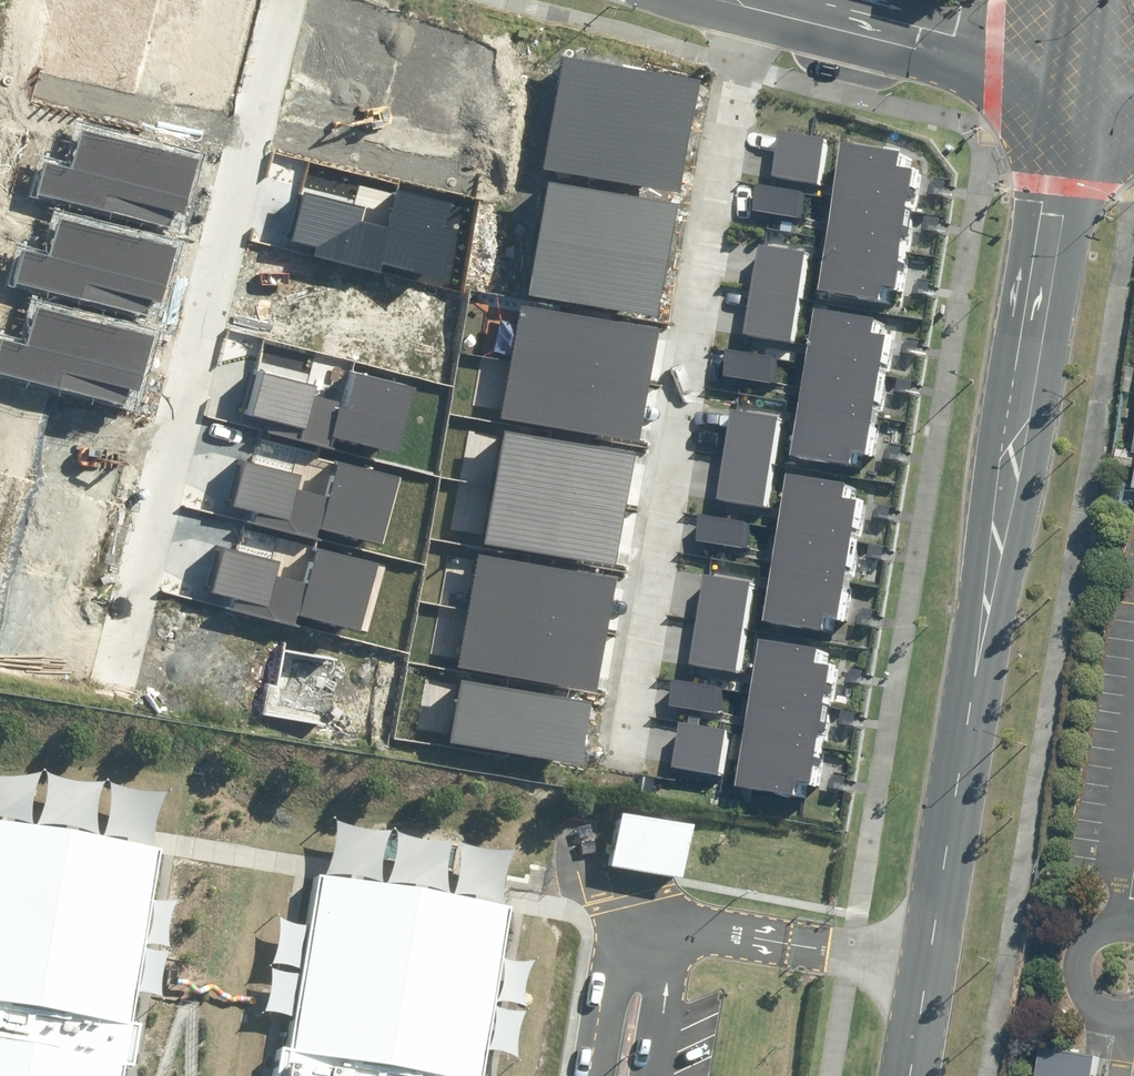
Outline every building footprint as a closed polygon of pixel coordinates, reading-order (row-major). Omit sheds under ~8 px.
[(544,170),(680,192),(699,81),(563,58),(544,170)] [(787,128),(779,172),(827,181),(835,137),(787,128)] [(43,162),(35,195),(169,226),(172,211),(184,213),(197,157),(78,130),(69,168),(43,162)] [(916,152),(855,142),(830,289),(892,299),(894,285),(909,288),(929,169),(914,167),(916,152)] [(678,203),(548,181),(529,294),(659,316),(678,203)] [(807,214),(811,190),(762,181),(758,205),(807,214)] [(313,243),(310,255),(377,271),(380,260),(442,275),(458,209),(397,194),(388,229),(357,221),(360,206),(301,192),(290,237),(313,243)] [(21,253),(13,286),(146,316),(150,301),(162,304),(175,248),(55,221),(46,259),(21,253)] [(815,251),(767,242),(751,329),(799,338),(815,251)] [(640,443),(660,328),(522,304),(502,419),(640,443)] [(888,317),(826,306),(802,453),(864,463),(866,450),(881,452),(901,334),(886,331),(888,317)] [(0,347),(0,375),(127,404),(131,389),(143,391),(156,336),(36,308),(27,346),(2,340),(0,347)] [(729,372),(780,381),(784,355),(734,346),(729,372)] [(271,421),(268,433),(335,449),(337,438),(399,453),(415,387),(354,372),(346,407),(314,399),(318,385),(259,370),(248,415),(271,421)] [(785,416),(739,407),(723,494),(769,502),(785,416)] [(614,568),(636,455),(507,431),(485,543),(614,568)] [(1118,448),(1116,466),(1133,469),(1133,450),(1118,448)] [(256,512),(253,524),(320,540),(323,529),(384,544),(400,478),(339,463),(331,498),(299,490),(303,476),(244,462),(233,507),(256,512)] [(860,482),(799,472),(774,618),(836,628),(838,615),(853,617),(873,499),(858,497),(860,482)] [(701,536),(750,545),(755,519),(706,510),(701,536)] [(234,598),(232,610),(298,626),(301,615),(363,630),(379,564),(318,549),(309,584),(278,576),(281,562),(223,548),(212,593),(234,598)] [(596,694),(617,580),(482,554),(460,669),(596,694)] [(762,578),(711,569),(694,662),(744,672),(762,578)] [(834,647),(772,637),(748,783),(809,793),(812,780),(827,782),(846,664),(831,662),(834,647)] [(728,686),(678,677),(674,700),(723,709),(728,686)] [(580,767),(592,704),(461,679),(449,742),(580,767)] [(734,727),(686,718),(678,763),(726,772),(734,727)] [(691,826),(617,815),(610,871),(683,881),(691,826)] [(0,825),(0,1075),(121,1075),(159,853),(0,825)] [(504,902),(317,874),(286,1075),(477,1075),(504,902)] [(1113,1056),(1049,1050),(1044,1075),(1110,1075),(1113,1056)]
